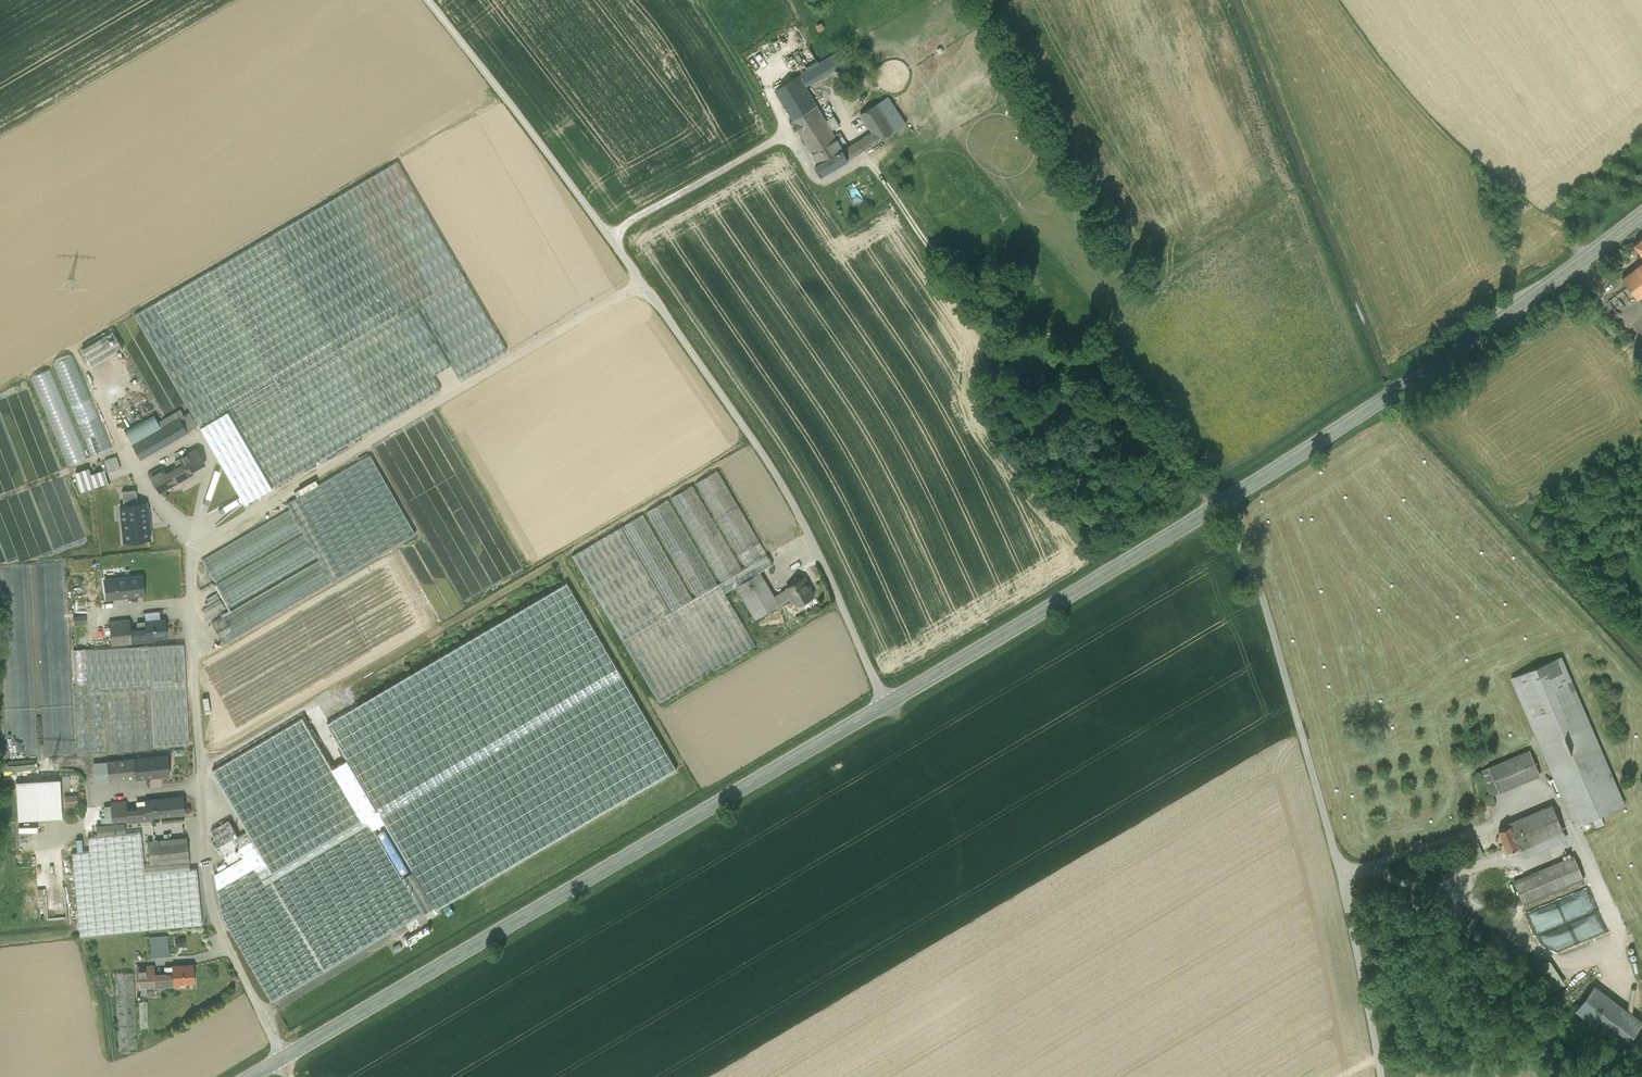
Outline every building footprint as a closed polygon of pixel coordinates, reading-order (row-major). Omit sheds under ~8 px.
[(799,76),(806,87),(850,61),(842,50),(799,76)] [(799,76),(775,90),(812,154),(837,140),(831,130),(826,121),(806,87),(799,76)] [(842,150),(848,160),(902,128),(884,100),(860,114),(872,132),(864,137),(864,138),(842,150)] [(826,121),(831,130),(840,126),(834,117),(826,121)] [(837,140),(812,154),(818,165),(816,166),(821,175),(848,160),(842,150),(837,140)] [(212,438),(248,505),(507,351),(397,163),(140,315),(212,438)] [(1641,292),(1641,266),(1629,275),(1641,292)] [(110,329),(77,346),(87,365),(120,348),(110,329)] [(36,382),(71,466),(116,447),(77,355),(55,364),(58,373),(36,382)] [(0,398),(0,490),(58,471),(30,388),(0,398)] [(131,432),(145,457),(200,426),(193,414),(186,418),(182,412),(164,422),(160,416),(131,432)] [(179,469),(184,479),(194,474),(193,471),(205,464),(197,449),(175,461),(179,469)] [(116,455),(104,458),(107,470),(119,468),(116,455)] [(210,553),(230,643),(416,532),(375,457),(210,553)] [(150,539),(194,532),(190,491),(136,496),(128,470),(103,479),(100,465),(80,472),(101,549),(125,543),(126,547),(150,539)] [(159,493),(184,479),(179,469),(166,475),(162,468),(159,468),(148,474),(159,493)] [(717,470),(572,556),(653,702),(754,638),(724,580),(765,555),(717,470)] [(261,513),(246,520),(249,526),(264,519),(261,513)] [(327,724),(348,760),(434,908),(436,910),(677,770),(557,566),(345,690),(355,708),(327,724)] [(761,572),(736,586),(756,619),(793,597),(788,589),(774,596),(761,572)] [(96,582),(99,600),(147,593),(145,575),(96,582)] [(788,589),(793,597),(797,605),(813,596),(806,584),(809,583),(805,577),(787,587),(788,589)] [(71,615),(71,625),(86,625),(86,615),(71,615)] [(139,643),(138,631),(130,631),(129,621),(126,621),(126,619),(109,621),(112,645),(139,643)] [(165,620),(137,623),(138,631),(139,643),(152,641),(152,638),(166,636),(165,620)] [(73,685),(77,755),(110,753),(154,749),(154,747),(189,745),(183,644),(85,650),(87,684),(73,685)] [(1560,657),(1511,678),(1575,826),(1623,805),(1560,657)] [(247,831),(244,833),(255,851),(243,858),(215,874),(222,917),(251,967),(402,878),(366,818),(363,820),(333,769),(303,718),(213,771),(247,831)] [(1529,751),(1480,771),(1491,795),(1539,775),(1529,751)] [(167,756),(145,757),(147,777),(168,775),(167,756)] [(92,763),(94,783),(147,777),(145,757),(92,763)] [(348,760),(333,769),(363,820),(366,818),(402,878),(423,914),(434,908),(348,760)] [(65,778),(21,780),(22,820),(66,818),(66,806),(80,806),(79,794),(66,795),(65,778)] [(182,797),(145,801),(147,821),(153,820),(152,817),(184,814),(182,797)] [(123,801),(110,802),(112,824),(96,826),(96,836),(125,834),(124,823),(147,821),(145,801),(137,801),(138,810),(126,811),(125,802),(123,801)] [(1509,825),(1498,830),(1507,851),(1518,847),(1519,849),(1521,848),(1524,855),(1566,837),(1552,804),(1508,823),(1509,825)] [(243,857),(243,858),(255,851),(244,833),(238,837),(229,821),(211,831),(215,838),(211,841),(216,849),(219,848),(229,865),(243,857)] [(80,937),(201,925),(196,869),(189,869),(144,874),(144,866),(140,833),(125,834),(96,836),(87,837),(89,851),(72,853),(80,937)] [(148,841),(150,866),(189,862),(186,838),(148,841)] [(1574,855),(1513,880),(1523,904),(1584,879),(1574,855)] [(189,869),(189,862),(150,866),(144,866),(144,874),(189,869)] [(423,914),(402,878),(251,967),(272,1002),(423,914)] [(1532,909),(1540,930),(1599,909),(1591,887),(1532,909)] [(1527,913),(1534,931),(1539,929),(1531,911),(1527,913)] [(147,938),(149,958),(165,957),(165,937),(147,938)] [(146,988),(166,987),(165,975),(153,975),(152,966),(137,967),(138,988),(146,988)] [(179,983),(193,982),(192,966),(165,967),(165,975),(166,987),(179,986),(179,983)] [(118,1053),(138,1052),(134,971),(114,973),(118,1053)] [(1573,1009),(1599,1027),(1604,1019),(1632,1037),(1641,1021),(1641,1018),(1590,984),(1573,1009)] [(146,997),(146,988),(138,988),(138,995),(137,995),(137,997),(146,997)] [(146,1002),(139,1003),(140,1028),(148,1028),(146,1002)]
